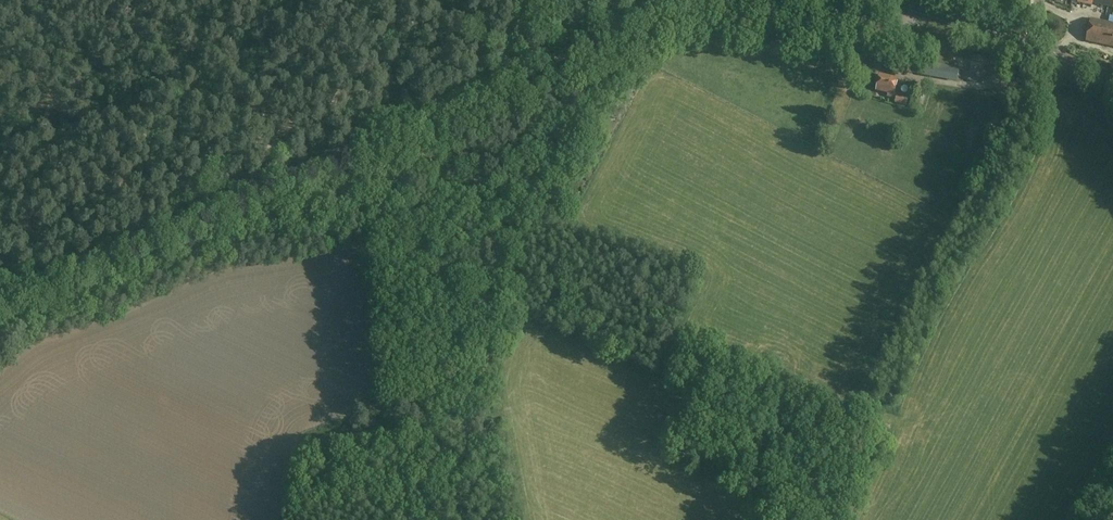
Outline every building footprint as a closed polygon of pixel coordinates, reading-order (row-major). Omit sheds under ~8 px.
[(1086,41),(1112,47),(1112,24),(1108,23),(1091,19),(1086,41)] [(926,65),(924,76),(958,82),(960,71),(926,65)] [(878,79),(875,91),(886,94),(886,97),(895,99),(894,102),(906,105),(907,98),(900,96),(893,95),(895,84),(878,79)] [(919,92),(915,103),(922,105),(926,94),(919,92)] [(978,182),(976,189),(983,192),(986,185),(978,182)]
